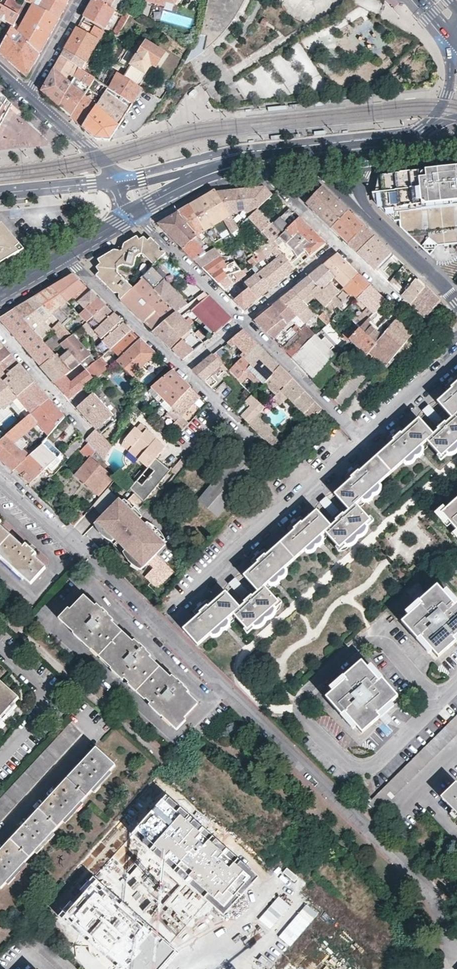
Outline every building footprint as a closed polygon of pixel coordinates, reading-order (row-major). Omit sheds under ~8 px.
[(22,5),(13,0),(8,0),(4,6),(16,14),(22,5)] [(24,0),(22,5),(16,14),(19,15),(18,17),(21,18),(30,3),(24,0)] [(38,8),(59,19),(62,12),(67,4),(58,0),(42,0),(38,8)] [(104,29),(115,10),(96,0),(92,0),(88,6),(83,16),(104,29)] [(115,10),(120,0),(96,0),(115,10)] [(122,14),(128,18),(130,14),(136,3),(131,0),(130,0),(122,14)] [(0,4),(0,18),(10,24),(4,33),(7,35),(12,28),(18,17),(19,15),(16,14),(4,6),(0,4)] [(48,38),(59,19),(38,8),(33,5),(32,5),(16,32),(40,52),(48,38)] [(128,18),(122,14),(112,33),(118,36),(120,32),(124,25),(128,18)] [(104,31),(94,26),(81,19),(80,21),(72,35),(60,57),(78,68),(80,70),(84,63),(86,63),(104,31)] [(40,52),(16,32),(12,28),(7,35),(5,38),(0,47),(0,53),(12,64),(27,77),(40,52)] [(145,41),(122,76),(138,86),(151,65),(156,68),(165,53),(145,41)] [(78,68),(60,57),(57,63),(54,69),(69,82),(72,78),(72,77),(78,68)] [(117,73),(105,65),(103,70),(114,77),(117,73)] [(95,79),(80,70),(78,68),(72,77),(89,87),(95,79)] [(72,84),(69,82),(54,69),(48,79),(42,91),(58,106),(72,84)] [(138,86),(122,76),(117,73),(114,77),(108,87),(132,104),(132,103),(141,88),(138,86)] [(65,112),(70,117),(84,95),(87,90),(72,78),(69,82),(72,84),(58,106),(65,112)] [(108,87),(98,81),(95,79),(89,87),(87,90),(101,99),(108,87)] [(132,104),(108,87),(101,99),(96,105),(119,124),(132,104)] [(0,93),(0,122),(11,103),(0,93)] [(77,123),(82,127),(96,105),(84,95),(70,117),(77,123)] [(99,139),(109,140),(119,124),(96,105),(82,127),(91,136),(94,138),(99,139)] [(399,204),(456,200),(456,165),(433,168),(378,173),(378,175),(375,191),(371,191),(372,192),(372,193),(372,195),(374,199),(394,218),(400,217),(400,210),(399,204)] [(322,187),(306,204),(318,215),(331,228),(348,211),(334,198),(322,187)] [(250,189),(236,191),(251,216),(257,210),(273,196),(265,188),(250,189)] [(238,230),(237,229),(217,192),(215,190),(199,199),(189,205),(204,231),(222,220),(231,235),(238,230)] [(251,216),(236,191),(226,191),(217,192),(237,229),(248,219),(251,216)] [(399,204),(400,210),(456,205),(456,200),(399,204)] [(204,231),(189,205),(181,210),(177,212),(193,240),(197,237),(201,233),(204,231)] [(451,240),(456,231),(456,205),(400,210),(400,217),(400,225),(402,226),(421,244),(431,235),(438,242),(449,241),(451,240)] [(280,217),(289,226),(299,217),(289,208),(280,217)] [(267,239),(271,243),(283,232),(273,221),(270,224),(257,210),(251,216),(248,219),(267,239)] [(348,211),(331,228),(343,239),(347,243),(365,227),(348,211)] [(165,219),(157,223),(180,246),(184,250),(186,252),(192,259),(195,261),(206,254),(204,253),(204,252),(193,240),(177,212),(165,219)] [(289,226),(283,232),(271,243),(276,248),(279,252),(295,268),(304,261),(310,256),(317,250),(325,243),(310,228),(299,217),(289,226)] [(23,250),(2,225),(0,226),(0,263),(23,250)] [(392,252),(365,227),(347,243),(351,247),(374,270),(377,272),(379,270),(377,268),(392,252)] [(202,242),(206,238),(201,233),(197,237),(202,243),(202,242)] [(213,241),(218,247),(218,246),(224,246),(223,243),(215,234),(210,238),(212,240),(213,241)] [(205,246),(212,240),(210,238),(208,236),(206,238),(202,242),(205,246)] [(101,273),(99,275),(123,298),(134,286),(121,272),(123,267),(128,266),(137,272),(143,256),(146,257),(154,265),(165,253),(151,238),(149,240),(147,238),(146,240),(144,238),(142,240),(140,238),(137,240),(134,237),(123,244),(121,249),(117,248),(115,253),(110,251),(108,253),(98,259),(100,261),(98,263),(100,265),(98,267),(101,270),(99,271),(101,273)] [(276,248),(271,243),(267,239),(252,252),(256,257),(267,248),(271,253),(276,248)] [(214,249),(218,247),(213,241),(209,243),(214,249)] [(206,254),(195,261),(198,264),(201,267),(219,256),(214,249),(208,253),(207,250),(204,252),(204,253),(206,254)] [(295,268),(279,252),(229,295),(237,302),(244,310),(248,307),(262,295),(276,284),(284,278),(295,268)] [(341,283),(345,287),(357,274),(355,272),(345,262),(337,254),(322,265),(334,277),(341,283)] [(223,288),(231,282),(227,276),(239,271),(233,261),(226,265),(219,256),(201,267),(206,272),(210,276),(216,281),(223,288)] [(334,277),(322,265),(314,272),(308,277),(321,290),(326,285),(328,288),(332,284),(334,285),(336,283),(331,279),(334,277)] [(245,271),(246,270),(244,266),(239,271),(227,276),(231,282),(246,273),(245,271)] [(188,305),(164,281),(165,280),(152,267),(143,277),(155,290),(177,313),(188,305)] [(73,297),(86,285),(74,273),(60,281),(52,286),(68,301),(73,297)] [(345,287),(332,301),(331,301),(343,313),(348,308),(344,304),(348,300),(347,299),(352,294),(356,299),(370,286),(361,277),(357,274),(345,287)] [(134,286),(123,298),(131,306),(138,314),(155,331),(177,313),(155,290),(143,277),(134,286)] [(321,290),(308,277),(299,284),(292,290),(306,305),(314,297),(325,308),(331,301),(332,301),(327,296),(323,292),(321,290)] [(415,279),(401,296),(410,305),(426,285),(420,279),(417,281),(415,279)] [(327,296),(332,301),(345,287),(341,283),(327,296)] [(86,285),(73,297),(86,309),(81,314),(88,321),(106,304),(96,295),(86,285)] [(428,287),(426,285),(410,305),(416,310),(417,311),(425,319),(441,301),(428,287)] [(41,292),(35,296),(53,314),(68,301),(52,286),(42,292),(41,292)] [(373,314),(385,301),(377,293),(370,286),(356,299),(355,301),(358,304),(360,302),(373,314)] [(306,305),(292,290),(285,296),(279,301),(295,317),(298,319),(300,317),(297,315),(299,314),(299,315),(301,314),(303,316),(311,310),(309,308),(306,305)] [(22,304),(15,308),(41,338),(50,330),(52,332),(54,330),(60,336),(63,340),(62,342),(65,345),(75,336),(66,327),(53,314),(35,296),(22,304)] [(208,296),(192,309),(216,333),(225,326),(224,325),(230,321),(231,321),(232,320),(208,296)] [(295,317),(279,301),(276,304),(268,310),(255,321),(259,325),(274,340),(295,317)] [(311,310),(325,325),(329,320),(323,314),(324,313),(314,303),(309,308),(311,310)] [(101,325),(114,312),(109,307),(106,304),(88,321),(93,326),(99,321),(101,322),(99,324),(101,325)] [(41,365),(56,354),(54,352),(51,350),(48,346),(41,338),(15,308),(0,317),(0,318),(9,327),(14,334),(34,356),(39,362),(41,365)] [(190,310),(214,335),(216,333),(192,309),(190,310)] [(359,328),(374,344),(399,314),(393,309),(375,330),(368,323),(370,321),(368,319),(363,324),(359,328)] [(102,338),(122,319),(121,319),(114,312),(101,325),(96,330),(95,331),(97,333),(102,338)] [(177,313),(155,331),(159,334),(166,341),(172,347),(192,328),(180,316),(177,313)] [(385,366),(415,330),(409,323),(399,314),(374,344),(368,352),(385,366)] [(349,319),(352,322),(359,328),(363,324),(353,315),(349,319)] [(455,325),(444,315),(433,326),(443,336),(455,325)] [(295,317),(274,340),(277,343),(283,349),(305,327),(299,321),(298,319),(295,317)] [(122,319),(102,338),(104,340),(124,322),(122,319)] [(71,322),(66,327),(75,336),(79,331),(71,322)] [(112,348),(132,329),(128,326),(124,322),(104,340),(98,347),(106,354),(108,352),(112,348)] [(346,342),(349,339),(359,328),(352,322),(340,336),(346,342)] [(305,327),(283,349),(287,353),(288,354),(292,358),(315,336),(305,327)] [(365,356),(368,352),(374,344),(359,328),(349,339),(365,356)] [(157,357),(159,355),(149,345),(143,340),(132,329),(112,348),(122,357),(118,361),(123,366),(133,376),(154,355),(157,357)] [(230,371),(237,378),(265,352),(249,336),(243,330),(229,342),(233,347),(236,344),(244,351),(241,354),(244,357),(230,371)] [(301,367),(313,379),(327,364),(334,355),(318,339),(321,335),(319,333),(315,337),(315,336),(292,358),(296,362),(301,367)] [(55,347),(62,342),(63,340),(60,336),(48,346),(51,350),(55,347)] [(98,362),(75,336),(65,345),(69,350),(79,362),(81,361),(87,367),(90,370),(98,362)] [(193,351),(183,340),(173,348),(176,351),(184,359),(193,351)] [(0,348),(0,362),(12,354),(8,349),(5,345),(0,348)] [(214,354),(222,362),(225,365),(227,362),(220,354),(225,349),(223,346),(218,351),(214,354)] [(45,370),(56,382),(72,369),(79,362),(69,350),(61,357),(57,352),(56,354),(41,365),(45,370)] [(106,354),(103,357),(98,362),(90,370),(96,376),(106,367),(116,359),(108,352),(106,354)] [(272,374),(280,366),(272,359),(271,358),(265,352),(237,378),(241,382),(255,368),(266,380),(272,374)] [(12,354),(0,362),(0,376),(1,377),(21,363),(19,361),(14,355),(12,354)] [(222,362),(214,354),(194,369),(201,375),(205,379),(213,371),(218,376),(227,367),(225,365),(222,362)] [(123,366),(118,361),(116,359),(106,367),(113,375),(123,366)] [(331,397),(332,398),(342,405),(371,371),(360,362),(331,397)] [(28,371),(21,363),(1,377),(18,397),(36,381),(28,371)] [(327,364),(313,379),(321,387),(334,371),(327,364)] [(280,390),(292,378),(280,366),(272,374),(278,379),(272,385),(278,391),(280,390)] [(86,384),(96,376),(90,370),(87,367),(77,375),(72,369),(56,382),(63,390),(69,397),(70,398),(86,384)] [(168,412),(192,388),(187,382),(173,369),(153,387),(154,387),(149,392),(168,412)] [(436,403),(450,420),(448,422),(443,416),(430,427),(435,433),(432,435),(418,419),(416,421),(404,432),(399,426),(392,432),(385,438),(390,444),(362,469),(357,463),(349,470),(343,475),(348,482),(337,491),(334,494),(348,510),(345,513),(341,508),(329,518),(333,523),(330,526),(316,510),(313,513),(304,521),(299,514),(292,520),(286,526),(291,532),(269,553),(263,546),(256,553),(250,559),(255,565),(248,571),(243,575),(257,591),(258,592),(256,593),(251,588),(237,600),(241,605),(239,607),(225,591),(222,594),(212,603),(207,598),(199,604),(192,610),(198,617),(184,629),(198,645),(233,614),(247,629),(278,602),(263,586),(324,532),(338,548),(369,520),(355,504),(426,441),(439,457),(456,441),(456,375),(449,381),(443,386),(448,392),(439,400),(436,403)] [(1,377),(0,378),(0,404),(4,409),(18,397),(1,377)] [(311,421),(322,408),(306,392),(292,378),(280,390),(311,421)] [(50,435),(67,416),(53,400),(48,395),(36,381),(18,397),(28,408),(32,413),(39,422),(50,435)] [(197,392),(192,388),(168,412),(166,415),(174,423),(173,424),(180,431),(189,421),(182,414),(201,396),(197,392)] [(113,415),(93,392),(77,406),(92,423),(97,428),(98,429),(113,415)] [(242,415),(258,398),(253,394),(237,410),(242,415)] [(416,421),(418,419),(436,403),(439,400),(435,395),(423,405),(411,416),(416,421)] [(259,413),(265,406),(258,398),(242,415),(249,422),(259,413)] [(0,432),(0,440),(32,413),(28,408),(0,432)] [(16,468),(29,456),(22,449),(29,442),(23,436),(39,422),(32,413),(0,440),(0,459),(13,471),(16,468)] [(259,413),(249,422),(255,428),(272,444),(283,455),(288,449),(271,432),(273,430),(263,420),(265,418),(259,413)] [(146,425),(140,431),(145,435),(150,429),(146,425)] [(155,433),(150,429),(145,435),(140,431),(137,427),(125,440),(142,455),(139,458),(140,459),(152,439),(155,433)] [(87,436),(86,437),(90,441),(98,451),(106,460),(113,446),(98,429),(97,428),(87,436)] [(160,437),(155,433),(152,439),(140,459),(149,467),(158,457),(167,446),(159,438),(160,437)] [(69,448),(72,455),(75,452),(78,449),(84,442),(80,439),(69,448)] [(123,444),(139,458),(142,455),(125,440),(123,444)] [(98,451),(90,441),(83,449),(92,458),(98,451)] [(30,454),(45,469),(49,466),(51,468),(60,459),(43,442),(30,454)] [(218,516),(258,468),(238,452),(199,499),(218,516)] [(16,468),(31,484),(45,469),(30,454),(29,456),(16,468)] [(144,473),(159,484),(172,468),(158,457),(149,467),(144,473)] [(92,458),(76,474),(100,495),(115,479),(92,458)] [(153,491),(159,484),(144,473),(140,478),(153,491)] [(132,488),(145,501),(153,491),(140,478),(132,488)] [(316,510),(334,494),(337,491),(333,486),(320,497),(308,508),(313,513),(316,510)] [(118,497),(109,488),(94,505),(102,514),(96,521),(105,530),(114,538),(116,541),(122,546),(125,549),(134,559),(143,567),(147,563),(150,560),(157,567),(154,569),(146,577),(158,589),(173,573),(156,555),(166,545),(162,542),(153,533),(145,524),(140,519),(131,510),(122,501),(118,497)] [(433,515),(456,540),(456,494),(433,515)] [(125,499),(122,501),(131,510),(136,506),(135,504),(133,503),(129,501),(127,500),(125,499)] [(136,506),(131,510),(140,519),(142,517),(141,515),(141,513),(139,511),(138,508),(136,506)] [(75,526),(82,518),(77,514),(70,522),(75,526)] [(100,535),(105,530),(96,521),(94,523),(96,528),(98,532),(100,535)] [(147,522),(145,524),(153,533),(158,528),(157,527),(154,525),(151,523),(147,522)] [(47,567),(34,556),(37,553),(31,547),(26,543),(23,546),(0,525),(0,556),(31,584),(47,567)] [(158,528),(153,533),(162,542),(165,539),(164,537),(163,534),(161,531),(159,529),(158,528)] [(111,541),(114,538),(105,530),(100,535),(101,535),(104,538),(107,540),(111,541)] [(127,562),(129,564),(134,559),(125,549),(122,551),(123,554),(124,558),(127,562)] [(193,562),(199,554),(195,550),(188,558),(193,562)] [(140,570),(143,567),(134,559),(129,564),(129,565),(133,567),(136,569),(140,570)] [(147,563),(154,569),(157,567),(150,560),(147,563)] [(225,591),(243,575),(248,571),(243,566),(231,577),(217,589),(222,594),(225,591)] [(456,636),(456,603),(454,605),(443,592),(437,585),(419,601),(422,604),(409,615),(402,621),(417,639),(420,636),(432,651),(438,657),(456,641),(454,638),(456,636)] [(456,603),(456,602),(446,589),(443,592),(454,605),(456,603)] [(175,727),(197,704),(181,689),(183,687),(180,685),(177,681),(175,683),(144,654),(146,652),(143,649),(140,646),(138,648),(106,617),(108,616),(105,613),(102,610),(100,612),(83,596),(62,619),(175,727)] [(422,604),(419,601),(406,612),(409,615),(422,604)] [(420,636),(417,639),(429,653),(432,651),(420,636)] [(378,715),(391,703),(398,697),(382,679),(379,682),(367,668),(362,661),(344,676),(347,680),(333,691),(327,697),(342,715),(345,712),(357,725),(363,733),(380,718),(378,715)] [(379,682),(382,679),(370,665),(367,668),(379,682)] [(347,680),(344,676),(331,688),(333,691),(347,680)] [(13,703),(19,698),(0,681),(0,716),(2,713),(4,715),(13,703)] [(2,720),(3,721),(13,711),(17,707),(13,703),(4,715),(2,713),(0,716),(0,722),(2,720)] [(378,715),(380,718),(394,706),(391,703),(378,715)] [(345,712),(342,715),(353,728),(357,725),(345,712)] [(368,803),(378,812),(456,733),(456,713),(368,803)] [(82,734),(70,723),(0,800),(0,822),(82,734)] [(115,765),(96,747),(0,851),(0,886),(2,888),(115,765)] [(455,782),(440,797),(456,815),(456,784),(455,782)] [(364,807),(368,803),(371,800),(363,792),(356,799),(364,807)] [(252,872),(165,794),(131,835),(213,906),(220,912),(222,915),(258,877),(252,872)] [(120,968),(166,968),(180,954),(175,950),(95,878),(60,918),(80,935),(112,962),(120,968)] [(34,928),(25,938),(58,968),(78,968),(34,928)]
